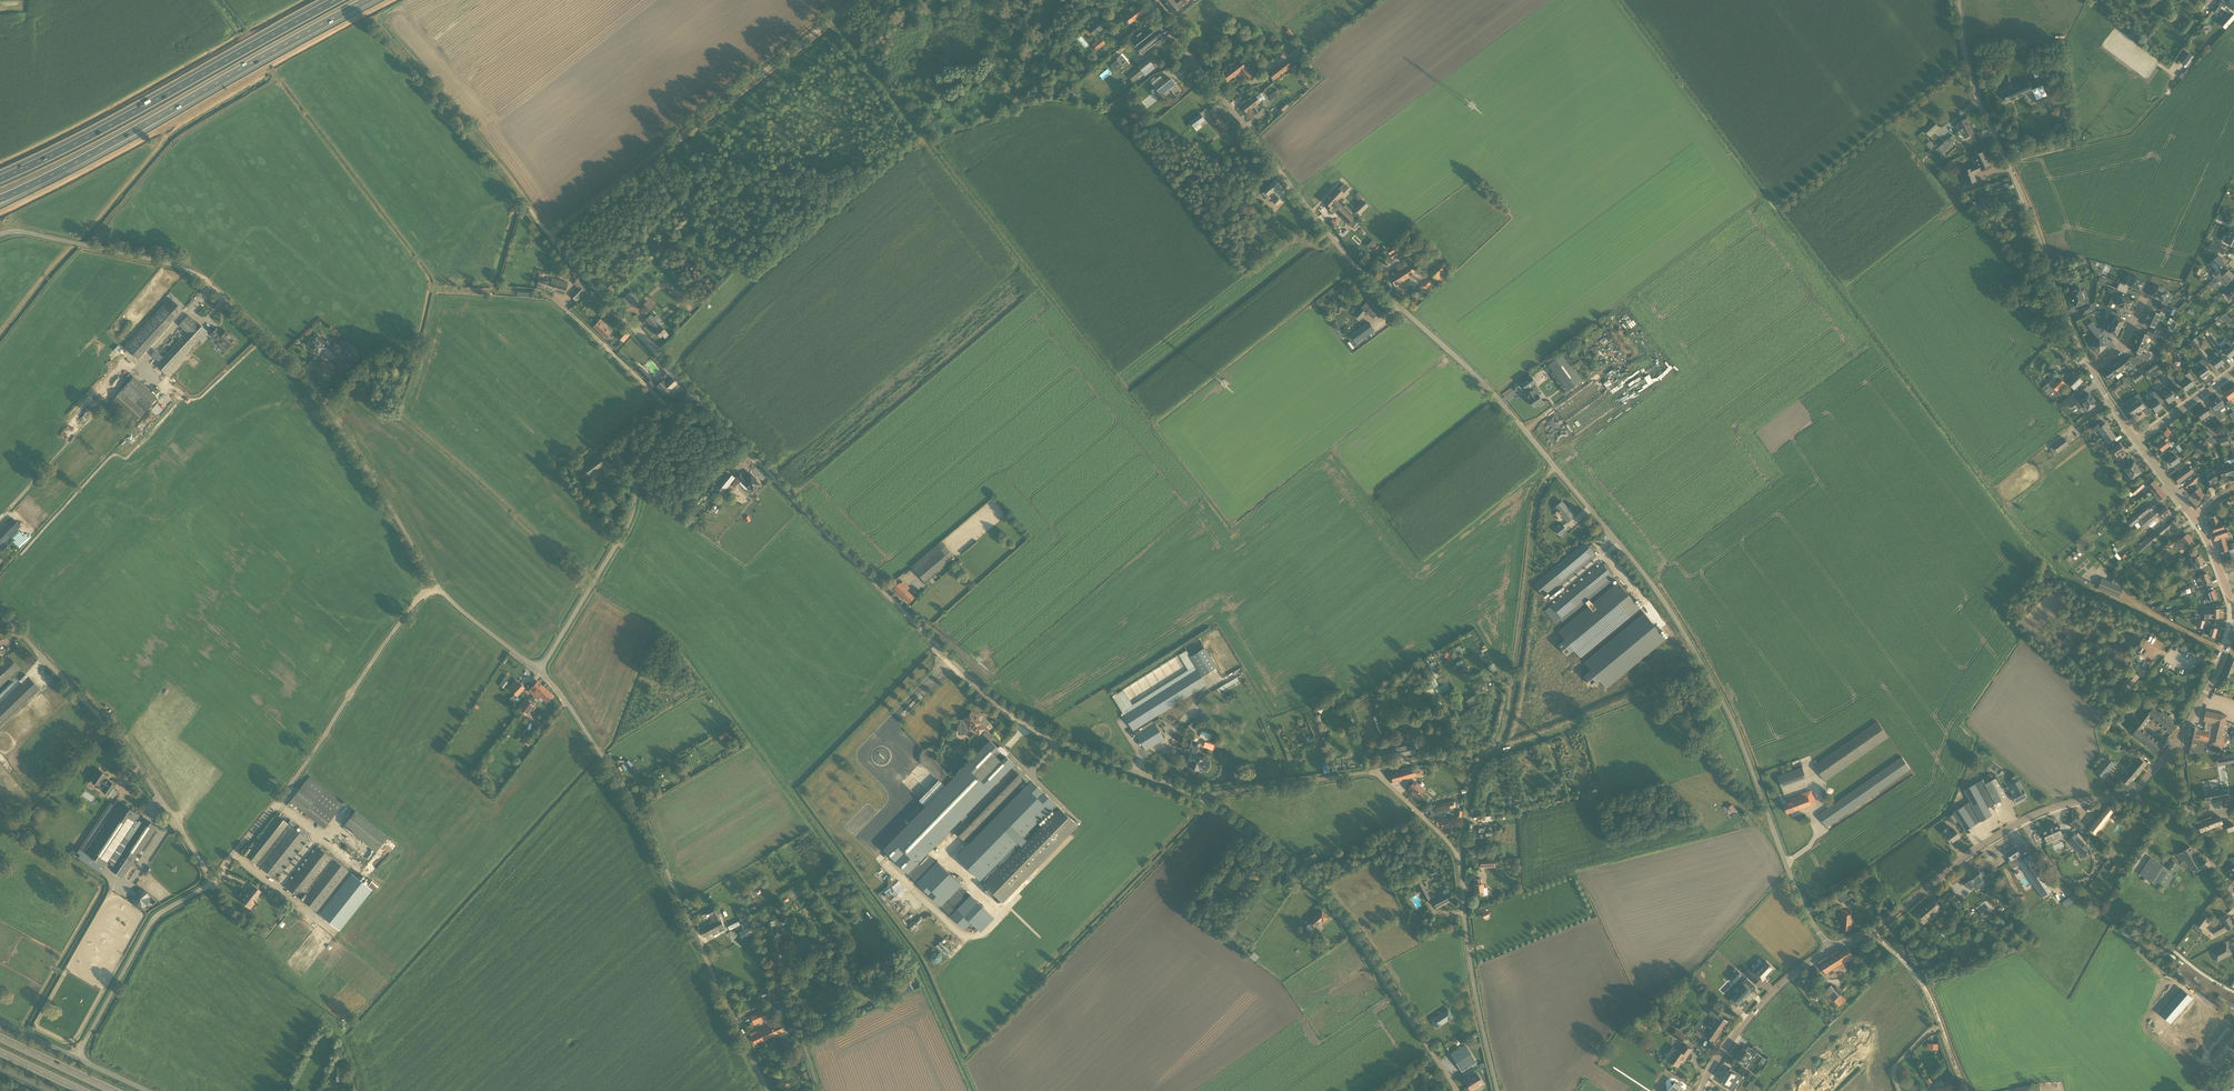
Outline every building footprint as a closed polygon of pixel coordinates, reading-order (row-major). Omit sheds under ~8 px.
[(1174,0),(1163,0),(1163,1),(1173,13),(1180,8),(1180,7),(1177,4),(1174,0)] [(2226,5),(2233,10),(2233,9),(2233,1),(2233,0),(2229,0),(2228,2),(2226,0),(2221,0),(2213,11),(2217,13),(2222,6),(2224,8),(2226,5)] [(1132,13),(1130,11),(1116,22),(1118,25),(1125,20),(1129,25),(1144,13),(1139,8),(1132,13)] [(2225,29),(2233,19),(2233,15),(2231,12),(2220,24),(2225,29)] [(1105,16),(1085,32),(1090,38),(1093,36),(1094,36),(1110,22),(1105,16)] [(1290,38),(1295,35),(1291,29),(1286,32),(1290,38)] [(1156,30),(1137,45),(1144,53),(1163,38),(1156,30)] [(1100,37),(1091,44),(1096,50),(1105,43),(1100,37)] [(1289,54),(1295,62),(1304,56),(1298,48),(1289,54)] [(2185,49),(2179,58),(2188,64),(2194,56),(2185,49)] [(1129,63),(1122,56),(1111,66),(1116,72),(1122,66),(1123,68),(1129,63)] [(1155,68),(1148,58),(1137,66),(1138,67),(1127,75),(1132,81),(1143,73),(1145,76),(1155,68)] [(1291,67),(1286,60),(1268,74),(1274,81),(1291,67)] [(1245,68),(1241,62),(1218,80),(1222,85),(1240,71),(1247,80),(1254,75),(1247,66),(1245,68)] [(1109,69),(1099,74),(1102,79),(1112,74),(1109,69)] [(1157,90),(1157,91),(1161,97),(1167,92),(1167,91),(1171,88),(1176,95),(1175,96),(1180,92),(1169,77),(1164,81),(1160,76),(1152,83),(1157,90)] [(2003,94),(2007,103),(2032,91),(2036,89),(2031,77),(2013,85),(2014,89),(2003,94)] [(1271,100),(1277,95),(1275,91),(1269,96),(1271,100)] [(1265,98),(1261,93),(1256,97),(1242,107),(1246,113),(1247,113),(1251,118),(1258,112),(1254,107),(1260,103),(1260,102),(1265,98)] [(1284,112),(1290,106),(1286,102),(1280,108),(1284,112)] [(1217,129),(1221,134),(1229,128),(1225,123),(1224,124),(1219,118),(1215,113),(1211,116),(1214,121),(1214,122),(1219,128),(1217,129)] [(1192,127),(1194,129),(1205,121),(1200,114),(1189,122),(1190,123),(1188,125),(1190,128),(1192,127)] [(1957,123),(1965,138),(1974,134),(1974,133),(1972,134),(1970,130),(1971,130),(1972,130),(1966,118),(1957,123)] [(1933,121),(1923,130),(1929,137),(1939,127),(1933,121)] [(1949,138),(1939,147),(1942,151),(1952,142),(1949,138)] [(1931,141),(1927,144),(1932,149),(1936,146),(1931,141)] [(1977,161),(1975,162),(1977,167),(1974,168),(1976,172),(1981,170),(1991,166),(1989,160),(1988,161),(1983,151),(1974,156),(1977,161)] [(63,170),(50,175),(51,178),(64,173),(63,170)] [(1976,173),(1962,178),(1965,186),(1979,182),(1976,173)] [(2002,181),(1991,185),(1988,186),(1990,195),(1994,194),(2014,187),(2012,181),(2010,182),(2009,179),(2002,181)] [(1279,185),(1280,185),(1275,181),(1262,194),(1266,198),(1272,203),(1274,200),(1269,196),(1274,191),(1278,194),(1283,189),(1279,185)] [(1337,200),(1348,188),(1344,184),(1338,189),(1332,196),(1331,194),(1330,196),(1334,199),(1334,198),(1337,200)] [(1355,194),(1362,202),(1354,209),(1360,215),(1368,206),(1370,208),(1372,206),(1364,199),(1358,192),(1355,194)] [(1341,206),(1342,205),(1337,200),(1334,198),(1334,199),(1330,196),(1325,202),(1330,207),(1332,206),(1336,210),(1336,211),(1353,228),(1358,222),(1341,206)] [(1985,196),(1974,200),(1975,204),(1974,204),(1976,211),(1978,211),(1979,214),(1989,210),(1985,196)] [(1353,213),(1344,205),(1342,207),(1351,215),(1353,213)] [(2218,215),(2216,219),(2228,225),(2231,220),(2218,215)] [(2233,247),(2233,225),(2225,243),(2233,247)] [(2210,244),(2207,249),(2218,254),(2220,249),(2210,244)] [(1395,246),(1388,250),(1393,258),(1401,254),(1395,246)] [(1420,249),(1417,246),(1413,249),(1415,252),(1417,251),(1418,252),(1422,253),(1424,255),(1426,254),(1423,251),(1423,250),(1420,249)] [(2210,263),(2212,265),(2217,271),(2225,264),(2222,261),(2223,259),(2219,255),(2210,263)] [(1417,271),(1412,264),(1408,267),(1406,264),(1394,272),(1396,275),(1390,279),(1395,286),(1413,275),(1413,273),(1417,271)] [(1448,275),(1438,264),(1428,273),(1432,278),(1430,280),(1428,278),(1421,284),(1426,289),(1435,280),(1438,284),(1448,275)] [(2225,286),(2233,277),(2233,276),(2229,270),(2225,274),(2222,271),(2212,281),(2214,283),(2218,279),(2225,286)] [(2117,290),(2126,294),(2128,289),(2127,289),(2129,286),(2132,288),(2135,289),(2140,291),(2142,287),(2143,287),(2144,283),(2144,282),(2133,277),(2131,281),(2130,281),(2129,283),(2126,282),(2124,285),(2120,283),(2117,290)] [(537,287),(564,295),(568,283),(552,278),(551,282),(539,278),(537,287)] [(571,296),(576,302),(589,289),(579,279),(574,283),(579,288),(571,296)] [(677,280),(671,285),(679,293),(680,292),(682,295),(685,291),(682,288),(683,287),(680,284),(681,283),(677,280)] [(2170,315),(2173,309),(2166,306),(2168,302),(2165,301),(2167,298),(2165,297),(2167,292),(2163,291),(2164,289),(2159,287),(2158,288),(2154,286),(2150,296),(2163,301),(2162,304),(2161,304),(2159,309),(2170,315)] [(2083,314),(2092,311),(2090,305),(2087,298),(2084,300),(2079,287),(2073,289),(2074,291),(2070,292),(2072,298),(2072,299),(2073,301),(2075,307),(2081,305),(2082,308),(2081,309),(2083,314)] [(2233,297),(2233,290),(2230,287),(2224,293),(2229,298),(2232,295),(2233,297)] [(629,306),(637,298),(630,291),(622,299),(629,306)] [(2120,311),(2122,308),(2125,310),(2126,308),(2129,310),(2133,302),(2121,297),(2119,302),(2112,299),(2108,306),(2120,311)] [(160,308),(174,321),(183,310),(170,298),(160,308)] [(1372,307),(1373,306),(1368,301),(1361,308),(1362,309),(1358,313),(1362,316),(1366,312),(1373,318),(1374,319),(1376,316),(1376,315),(1378,312),(1372,307)] [(151,319),(125,347),(138,359),(174,321),(160,308),(151,319)] [(2152,310),(2150,314),(2149,314),(2147,317),(2146,320),(2147,320),(2145,324),(2154,328),(2160,315),(2152,310)] [(2116,318),(2112,325),(2120,328),(2124,321),(2118,318),(2119,315),(2112,311),(2110,315),(2116,318)] [(179,325),(186,332),(156,365),(167,375),(207,332),(196,322),(188,315),(179,325)] [(651,315),(646,320),(654,329),(656,331),(655,332),(660,338),(662,336),(665,339),(669,335),(659,324),(662,322),(657,317),(655,319),(651,315)] [(2225,322),(2229,326),(2231,324),(2233,327),(2233,322),(2230,318),(2225,322)] [(608,327),(601,319),(593,327),(606,339),(612,334),(606,329),(608,327)] [(1357,344),(1374,331),(1368,322),(1350,335),(1351,336),(1355,342),(1357,344)] [(2120,328),(2112,325),(2111,324),(2107,331),(2104,330),(2101,333),(2107,338),(2110,335),(2111,333),(2117,336),(2118,333),(2119,334),(2121,330),(2120,329),(2120,328)] [(226,332),(223,335),(217,329),(211,335),(210,336),(219,343),(220,342),(227,349),(235,340),(226,332)] [(625,329),(617,338),(622,341),(629,333),(625,329)] [(2156,329),(2154,333),(2164,337),(2166,333),(2156,329)] [(2137,338),(2146,342),(2148,338),(2157,342),(2159,336),(2148,331),(2146,335),(2140,332),(2138,338),(2137,338)] [(2107,338),(2101,333),(2100,332),(2093,339),(2097,342),(2092,347),(2091,346),(2091,347),(2096,351),(2097,350),(2100,353),(2102,350),(2103,351),(2107,346),(2103,342),(2107,338)] [(2207,337),(2217,350),(2221,347),(2210,334),(2207,337)] [(329,349),(333,352),(338,347),(334,343),(331,345),(327,341),(322,345),(315,338),(314,339),(313,338),(310,340),(311,342),(308,345),(318,355),(325,348),(327,346),(329,348),(329,349)] [(2137,338),(2134,344),(2144,348),(2146,342),(2137,338)] [(2194,338),(2192,340),(2191,341),(2204,358),(2208,364),(2212,362),(2217,368),(2224,363),(2216,353),(2209,358),(2201,347),(2202,346),(2195,338),(2194,338)] [(633,341),(626,347),(629,350),(632,347),(640,356),(644,352),(633,341)] [(2230,358),(2233,355),(2233,350),(2231,346),(2230,347),(2227,342),(2224,345),(2227,349),(2224,352),(2230,358)] [(2142,353),(2144,348),(2134,344),(2135,344),(2132,351),(2138,353),(2136,357),(2148,362),(2150,356),(2142,353)] [(102,359),(104,360),(110,353),(108,351),(102,359)] [(111,353),(102,362),(109,368),(111,366),(106,362),(113,355),(111,353)] [(357,357),(353,353),(342,363),(346,367),(357,357)] [(1569,391),(1583,381),(1564,354),(1549,365),(1569,391)] [(2120,360),(2126,368),(2132,364),(2133,366),(2140,360),(2132,356),(2128,359),(2126,356),(2120,360)] [(2198,363),(2199,365),(2194,369),(2196,373),(2198,372),(2203,379),(2210,374),(2205,367),(2208,364),(2204,358),(2198,363)] [(2126,368),(2120,360),(2115,364),(2121,372),(2126,368)] [(2121,372),(2115,364),(2110,368),(2115,376),(2121,372)] [(645,378),(649,375),(641,367),(637,370),(645,378)] [(2110,380),(2115,376),(2110,368),(2104,372),(2110,380)] [(655,388),(656,387),(664,395),(677,383),(671,378),(667,372),(666,373),(667,374),(665,376),(665,375),(663,377),(664,377),(661,379),(657,383),(649,375),(645,378),(655,388)] [(2179,380),(2173,372),(2167,377),(2171,383),(2174,381),(2175,383),(2179,380)] [(2181,384),(2186,391),(2194,385),(2191,382),(2194,379),(2189,372),(2182,378),(2185,381),(2181,384)] [(2083,381),(2074,373),(2071,376),(2073,378),(2067,383),(2074,390),(2083,381)] [(115,375),(102,389),(100,387),(96,392),(103,399),(120,380),(115,375)] [(2047,383),(2042,388),(2050,396),(2053,392),(2055,390),(2057,392),(2065,383),(2060,378),(2060,379),(2057,376),(2049,384),(2047,383)] [(109,404),(132,425),(157,398),(133,377),(109,404)] [(1526,390),(1536,383),(1532,377),(1522,384),(1526,390)] [(2173,401),(2172,401),(2175,398),(2172,394),(2175,392),(2171,385),(2169,382),(2166,384),(2168,387),(2165,389),(2161,392),(2162,395),(2169,403),(2170,403),(2173,401)] [(1530,400),(1529,401),(1534,408),(1539,404),(1540,406),(1543,404),(1542,402),(1543,401),(1538,394),(1538,395),(1534,389),(1526,395),(1530,400)] [(2231,404),(2233,402),(2233,401),(2232,398),(2233,396),(2233,395),(2230,389),(2224,394),(2231,404)] [(2160,403),(2163,401),(2156,391),(2152,393),(2154,396),(2148,401),(2156,412),(2157,412),(2160,410),(2159,410),(2163,407),(2161,406),(2160,403)] [(2081,401),(2088,410),(2096,405),(2094,401),(2095,400),(2092,397),(2091,397),(2089,394),(2081,399),(2075,392),(2065,400),(2071,408),(2081,401)] [(2133,416),(2147,406),(2138,394),(2131,399),(2134,403),(2127,408),(2133,416)] [(2219,411),(2224,407),(2223,405),(2224,404),(2219,397),(2210,403),(2212,405),(2209,407),(2211,409),(2215,415),(2219,421),(2224,418),(2219,411)] [(1571,407),(1575,412),(1578,409),(1579,411),(1584,406),(1577,398),(1571,403),(1573,405),(1571,407)] [(2197,413),(2202,420),(2208,416),(2210,419),(2215,415),(2211,409),(2208,412),(2205,407),(2197,413)] [(2099,423),(2093,428),(2092,427),(2091,427),(2090,427),(2090,428),(2090,429),(2090,430),(2091,431),(2092,432),(2093,432),(2094,432),(2096,435),(2098,434),(2101,438),(2103,436),(2111,430),(2108,426),(2106,427),(2104,425),(2101,427),(2099,423)] [(2168,437),(2173,429),(2169,426),(2164,434),(2168,437)] [(2205,433),(2210,437),(2211,438),(2214,434),(2207,429),(2205,433)] [(2111,430),(2103,436),(2105,440),(2101,442),(2104,446),(2106,449),(2113,444),(2111,440),(2114,438),(2112,436),(2114,435),(2111,430)] [(2160,441),(2161,443),(2157,446),(2162,452),(2169,446),(2169,445),(2171,443),(2166,437),(2160,441)] [(2069,444),(2064,438),(2050,449),(2054,455),(2069,444)] [(2192,439),(2187,445),(2195,452),(2202,444),(2199,441),(2197,444),(2192,439)] [(2115,457),(2118,461),(2126,456),(2124,452),(2125,451),(2120,444),(2112,449),(2117,456),(2115,457)] [(2181,455),(2175,447),(2168,454),(2171,458),(2168,460),(2172,466),(2180,461),(2177,458),(2181,455)] [(2120,469),(2128,464),(2124,459),(2117,464),(2120,469)] [(2125,469),(2132,478),(2131,478),(2132,479),(2133,478),(2134,480),(2138,478),(2136,476),(2140,473),(2141,472),(2140,472),(2134,462),(2133,463),(2125,469)] [(2229,464),(2228,462),(2225,463),(2226,467),(2229,478),(2233,476),(2233,475),(2233,462),(2229,464)] [(2192,474),(2195,477),(2200,473),(2196,466),(2191,469),(2190,467),(2187,468),(2186,466),(2182,469),(2183,471),(2174,478),(2178,484),(2192,474)] [(2229,478),(2226,467),(2219,469),(2222,479),(2224,478),(2225,479),(2229,478)] [(2219,481),(2216,476),(2213,472),(2206,476),(2205,474),(2201,476),(2202,478),(2205,483),(2209,480),(2211,485),(2214,483),(2214,484),(2219,481)] [(721,482),(727,487),(734,478),(728,473),(721,482)] [(739,473),(736,477),(745,486),(746,485),(749,488),(753,492),(760,485),(753,478),(754,477),(751,474),(745,479),(739,473)] [(2200,473),(2195,477),(2185,485),(2188,488),(2189,488),(2193,493),(2192,494),(2198,501),(2204,495),(2193,482),(2199,478),(2200,479),(2202,478),(2201,476),(2200,473)] [(2149,495),(2150,496),(2160,488),(2154,480),(2147,486),(2151,492),(2149,493),(2145,495),(2146,497),(2149,495)] [(2131,491),(2134,495),(2144,486),(2141,482),(2131,491)] [(2166,496),(2160,488),(2150,496),(2151,498),(2155,496),(2159,502),(2166,496)] [(1560,517),(1562,516),(1568,522),(1575,516),(1575,517),(1576,517),(1570,510),(1570,511),(1562,502),(1555,507),(1558,511),(1556,512),(1556,514),(1559,517),(1560,517)] [(2150,511),(2150,512),(2156,507),(2152,503),(2147,507),(2146,506),(2136,514),(2140,519),(2150,511)] [(2153,510),(2153,511),(2139,523),(2144,529),(2158,517),(2161,520),(2170,512),(2166,506),(2160,511),(2158,509),(2156,507),(2153,510)] [(2226,524),(2223,525),(2222,522),(2220,523),(2218,515),(2209,518),(2212,526),(2210,526),(2210,527),(2211,530),(2212,533),(2212,534),(2213,537),(2213,536),(2213,537),(2214,540),(2215,540),(2216,540),(2220,553),(2229,550),(2231,559),(2233,558),(2233,533),(2226,524)] [(2127,523),(2131,527),(2139,520),(2135,516),(2127,523)] [(0,531),(0,551),(2,553),(10,544),(6,541),(20,527),(11,519),(0,531)] [(2163,524),(2136,549),(2139,553),(2154,541),(2165,532),(2165,531),(2172,526),(2175,530),(2180,525),(2175,519),(2165,527),(2163,524)] [(1567,534),(1565,531),(1567,530),(1563,525),(1556,531),(1560,536),(1560,535),(1562,538),(1567,534)] [(2180,539),(2183,543),(2177,548),(2181,553),(2188,548),(2186,546),(2192,541),(2187,534),(2180,539)] [(954,556),(941,541),(911,566),(928,587),(933,583),(935,581),(931,576),(954,556)] [(1592,544),(1589,547),(1585,542),(1534,585),(1544,596),(1549,592),(1551,595),(1600,554),(1598,550),(1597,551),(1597,550),(1595,552),(1594,553),(1593,552),(1597,549),(1592,544)] [(2193,558),(2196,564),(2188,567),(2191,576),(2199,571),(2197,566),(2203,564),(2200,555),(2193,558)] [(1552,606),(1551,606),(1545,611),(1555,624),(1560,619),(1563,622),(1586,602),(1589,599),(1612,580),(1610,578),(1613,576),(1603,563),(1552,606)] [(2196,592),(2204,589),(2202,585),(2204,584),(2210,582),(2207,573),(2195,578),(2198,585),(2193,586),(2196,592)] [(2098,589),(2119,598),(2123,587),(2105,580),(2101,590),(2098,589)] [(909,603),(914,597),(907,590),(909,588),(906,585),(903,582),(901,584),(900,583),(894,589),(909,603)] [(1593,604),(1589,599),(1586,602),(1589,607),(1559,631),(1581,658),(1640,608),(1618,582),(1593,604)] [(2204,594),(2206,600),(2203,601),(2204,604),(2217,599),(2213,590),(2207,593),(2206,593),(2206,594),(2204,594)] [(2204,610),(2204,618),(2212,618),(2219,618),(2219,609),(2212,609),(2212,610),(2204,610)] [(1644,613),(1585,662),(1606,689),(1666,639),(1644,613)] [(2204,629),(2206,621),(2198,619),(2196,627),(2204,629)] [(2215,638),(2218,629),(2211,627),(2209,633),(2203,631),(2203,634),(2208,635),(2208,636),(2215,638)] [(2066,637),(2063,641),(2071,647),(2074,644),(2066,637)] [(1456,656),(1463,653),(1460,645),(1453,648),(1456,656)] [(1136,736),(1140,741),(1140,742),(1138,743),(1140,746),(1142,745),(1146,750),(1164,739),(1155,724),(1153,725),(1152,722),(1148,725),(1150,728),(1141,733),(1138,727),(1206,684),(1201,676),(1216,667),(1204,647),(1190,656),(1187,650),(1179,655),(1188,670),(1133,705),(1123,690),(1117,694),(1112,697),(1124,716),(1133,730),(1137,736),(1136,736)] [(0,667),(0,687),(10,676),(13,679),(16,676),(14,673),(19,668),(10,658),(0,667)] [(2233,673),(2233,670),(2233,659),(2230,658),(2223,675),(2233,680),(2233,673)] [(1464,659),(1456,663),(1458,668),(1457,668),(1458,673),(1468,669),(1467,667),(1466,665),(1465,662),(1464,659)] [(1432,663),(1425,667),(1432,680),(1435,678),(1439,676),(1432,663)] [(1238,677),(1217,688),(1219,692),(1227,688),(1228,689),(1237,684),(1236,682),(1239,681),(1238,677)] [(40,689),(29,678),(0,706),(0,727),(40,689)] [(1432,680),(1430,681),(1434,689),(1440,686),(1435,678),(1432,680)] [(529,691),(534,696),(537,693),(536,693),(543,686),(537,681),(531,688),(529,691)] [(524,688),(518,683),(511,691),(517,696),(524,688)] [(1431,684),(1423,688),(1426,695),(1433,692),(1434,692),(1431,684)] [(541,697),(546,702),(552,695),(543,686),(536,693),(537,693),(534,696),(538,700),(541,697)] [(1468,705),(1477,700),(1475,696),(1466,700),(1468,705)] [(1447,712),(1453,709),(1446,697),(1440,700),(1447,712)] [(518,708),(526,715),(530,711),(532,712),(536,707),(525,699),(518,708)] [(2142,729),(2150,719),(2170,734),(2177,726),(2166,718),(2168,716),(2162,711),(2160,714),(2152,708),(2149,713),(2145,710),(2133,727),(2136,729),(2132,736),(2156,754),(2162,745),(2142,729)] [(1197,718),(1196,715),(1192,718),(1195,723),(1207,716),(1203,711),(1199,713),(1201,716),(1197,718)] [(2187,746),(2190,747),(2189,754),(2219,751),(2227,716),(2206,711),(2203,721),(2205,721),(2203,731),(2198,730),(2198,728),(2191,726),(2187,746)] [(976,716),(972,712),(964,719),(958,720),(958,726),(961,726),(961,731),(969,731),(972,727),(979,735),(984,729),(979,724),(981,722),(975,717),(976,716)] [(2106,720),(2099,729),(2105,733),(2112,725),(2106,720)] [(1814,766),(1825,781),(1888,737),(1877,721),(1814,766)] [(2130,733),(2120,723),(2118,725),(2128,735),(2130,733)] [(1421,735),(1419,727),(1409,730),(1409,732),(1402,734),(1404,741),(1415,738),(1415,736),(1421,735)] [(1199,736),(1210,740),(1212,734),(1201,730),(1199,736)] [(987,920),(966,899),(970,895),(960,886),(962,885),(937,861),(936,862),(927,853),(1004,774),(1005,775),(1012,767),(1013,769),(953,830),(965,842),(1025,781),(1028,784),(956,858),(980,881),(1003,903),(1003,902),(1078,826),(1059,808),(1055,804),(1031,781),(1014,765),(1015,764),(1006,756),(1005,757),(997,750),(998,748),(990,740),(953,778),(932,758),(940,745),(937,749),(935,748),(932,747),(929,747),(927,748),(925,750),(922,748),(924,750),(922,752),(921,755),(921,758),(921,761),(923,764),(926,762),(928,765),(927,767),(946,785),(927,806),(883,850),(907,874),(908,874),(907,873),(908,873),(917,882),(941,906),(942,906),(951,915),(950,915),(965,930),(972,923),(978,929),(987,920)] [(1198,748),(1200,743),(1193,740),(1190,747),(1193,748),(1192,752),(1195,753),(1197,748),(1198,748)] [(1390,758),(1415,753),(1413,745),(1406,747),(1406,744),(1392,746),(1393,749),(1388,750),(1390,758)] [(1210,766),(1209,765),(1210,763),(1207,762),(1209,758),(1203,756),(1203,758),(1190,753),(1187,762),(1192,764),(1190,768),(1192,768),(1193,770),(1194,771),(1195,771),(1196,770),(1198,771),(1199,768),(1207,771),(1208,769),(1209,769),(1210,767),(1210,766)] [(2170,756),(2166,761),(2172,765),(2176,761),(2170,756)] [(1877,792),(1910,769),(1902,757),(1829,808),(1818,815),(1826,827),(1873,795),(1874,797),(1879,794),(1877,792)] [(2104,778),(2115,765),(2107,758),(2095,771),(2104,778)] [(2128,769),(2129,770),(2118,783),(2125,789),(2147,764),(2140,758),(2134,764),(2133,763),(2128,769)] [(1328,762),(1322,763),(1325,773),(1331,772),(1328,762)] [(1390,775),(1393,783),(1421,775),(1425,773),(1425,772),(1423,772),(1422,769),(1419,770),(1418,767),(1403,771),(1402,769),(1395,771),(1396,773),(1390,775)] [(1777,777),(1781,787),(1806,778),(1802,767),(1777,777)] [(91,781),(90,782),(91,783),(93,785),(95,785),(96,784),(100,786),(98,788),(102,791),(112,798),(117,792),(113,789),(116,786),(109,781),(109,782),(105,779),(107,775),(98,770),(91,781)] [(1981,778),(1982,780),(1985,784),(1995,779),(1990,773),(1981,778)] [(310,776),(290,801),(324,828),(344,803),(310,776)] [(1995,779),(1985,784),(1982,780),(1963,790),(1970,802),(1980,822),(1983,820),(1992,815),(1988,808),(1995,804),(2007,798),(2003,790),(1996,778),(1995,779)] [(2015,793),(2012,795),(2017,804),(2024,800),(2023,799),(2027,797),(2018,781),(2016,782),(2017,785),(2012,788),(2015,793)] [(1414,795),(1418,799),(1424,793),(1420,789),(1419,790),(1416,787),(1417,786),(1414,783),(1408,789),(1412,793),(1412,794),(1413,792),(1414,794),(1413,795),(1414,795)] [(2210,792),(2204,793),(2205,802),(2210,801),(2210,802),(2221,800),(2221,799),(2229,798),(2228,789),(2219,790),(2215,791),(2214,786),(2210,785),(2210,792)] [(2008,787),(2003,790),(2007,798),(2007,797),(2012,795),(2008,787)] [(1816,803),(1811,790),(1783,801),(1782,802),(1787,814),(1816,803)] [(82,851),(105,866),(108,862),(113,865),(111,869),(123,878),(157,827),(144,819),(142,823),(136,820),(139,815),(116,800),(82,851)] [(1958,809),(1953,813),(1965,831),(1977,823),(1980,822),(1970,802),(1958,809)] [(1436,814),(1450,810),(1450,809),(1455,808),(1453,803),(1435,809),(1436,814)] [(1728,808),(1732,813),(1736,810),(1732,805),(1728,808)] [(2098,836),(2116,811),(2107,805),(2098,817),(2099,818),(2097,821),(2096,820),(2089,829),(2098,836)] [(343,826),(376,852),(388,837),(356,810),(343,826)] [(1457,818),(1448,820),(1448,818),(1440,820),(1442,829),(1460,825),(1459,818),(1461,819),(1462,811),(1457,811),(1457,816),(1457,817),(1457,818)] [(277,814),(247,857),(269,873),(270,871),(271,873),(272,871),(275,873),(279,868),(281,869),(283,866),(286,868),(308,838),(293,827),(295,824),(290,820),(288,822),(277,814)] [(1957,821),(1953,815),(1948,818),(1953,824),(1957,821)] [(2077,817),(2071,824),(2080,831),(2086,824),(2077,817)] [(2216,830),(2224,827),(2220,817),(2212,820),(2212,819),(2198,824),(2201,833),(2215,827),(2216,830)] [(2226,825),(2228,832),(2233,830),(2233,828),(2232,823),(2226,825)] [(2054,827),(2047,830),(2043,832),(2047,843),(2052,841),(2051,839),(2057,836),(2058,839),(2063,837),(2058,826),(2054,827)] [(1948,835),(1953,842),(1960,837),(1955,830),(1951,833),(1948,828),(1942,832),(1945,837),(1948,835)] [(2089,848),(2075,834),(2068,840),(2082,854),(2089,848)] [(316,846),(285,887),(318,912),(349,870),(316,846)] [(2016,847),(2006,853),(2011,861),(2017,857),(2020,861),(2019,862),(2042,897),(2049,892),(2046,888),(2050,885),(2030,855),(2024,859),(2020,855),(2021,854),(2016,847)] [(2185,868),(2189,865),(2192,871),(2201,866),(2190,847),(2177,855),(2185,868)] [(73,849),(70,852),(78,857),(80,854),(77,852),(73,849)] [(1302,856),(1307,865),(1318,859),(1313,850),(1302,856)] [(1495,867),(1494,859),(1480,860),(1481,868),(1495,867)] [(2161,886),(2165,889),(2180,865),(2176,862),(2171,859),(2165,868),(2164,867),(2153,883),(2160,887),(2161,886)] [(1970,891),(1978,885),(1987,878),(1982,871),(1981,873),(1978,870),(1975,872),(1968,877),(1971,880),(1965,884),(1970,891)] [(319,915),(341,931),(371,890),(374,892),(379,885),(372,880),(368,886),(351,873),(319,915)] [(796,875),(790,879),(795,885),(800,881),(796,875)] [(843,876),(835,880),(837,885),(839,884),(840,886),(843,884),(842,883),(846,881),(843,876)] [(1487,887),(1483,888),(1482,884),(1481,879),(1474,880),(1475,885),(1474,885),(1475,893),(1483,892),(1483,895),(1488,895),(1487,887)] [(1417,893),(1420,892),(1425,902),(1430,899),(1421,881),(1416,884),(1419,890),(1416,892),(1417,893)] [(1852,886),(1854,889),(1862,885),(1860,881),(1852,886)] [(1212,883),(1206,891),(1209,893),(1215,885),(1212,883)] [(1837,893),(1838,895),(1838,896),(1841,902),(1852,896),(1848,888),(1847,888),(1847,886),(1844,888),(1844,890),(1837,893)] [(1988,890),(1992,895),(1997,891),(1993,886),(1988,890)] [(249,889),(240,901),(248,907),(258,896),(261,892),(255,887),(251,891),(249,889)] [(133,895),(132,899),(134,904),(139,907),(144,907),(148,905),(151,901),(151,896),(149,891),(145,889),(144,889),(140,888),(136,890),(133,895)] [(1436,908),(1453,899),(1447,889),(1442,891),(1444,895),(1433,901),(1436,908)] [(1915,914),(1924,924),(1929,919),(1928,918),(1940,907),(1942,908),(1933,898),(1923,907),(1924,907),(1922,909),(1921,908),(1915,914)] [(1979,900),(1977,905),(1980,906),(1978,909),(1984,912),(1988,904),(1979,900)] [(2080,901),(2076,906),(2083,912),(2087,907),(2080,901)] [(707,926),(708,927),(700,931),(704,938),(725,927),(721,921),(724,919),(718,908),(715,909),(702,916),(703,919),(709,916),(712,921),(711,922),(710,923),(710,924),(707,926)] [(746,916),(745,913),(748,912),(746,908),(739,911),(742,918),(746,916)] [(1839,930),(1850,931),(1852,911),(1841,910),(1839,930)] [(1323,923),(1328,918),(1322,911),(1317,916),(1309,924),(1313,928),(1321,921),(1323,923)] [(1949,926),(1955,920),(1949,914),(1943,920),(1949,926)] [(2204,915),(2196,924),(2202,929),(2209,919),(2204,915)] [(2229,917),(2222,921),(2219,923),(2221,926),(2213,931),(2213,930),(2213,931),(2215,936),(2227,929),(2227,930),(2233,926),(2233,925),(2229,917)] [(1907,931),(1911,934),(1917,928),(1914,925),(1907,931)] [(749,927),(739,932),(742,939),(753,933),(749,927)] [(2127,927),(2121,934),(2130,942),(2136,934),(2127,927)] [(1919,949),(1930,942),(1925,935),(1915,942),(1919,949)] [(2212,953),(2216,960),(2220,958),(2219,956),(2222,954),(2223,956),(2231,952),(2227,945),(2212,953)] [(1853,957),(1847,948),(1820,965),(1827,977),(1844,966),(1842,963),(1853,957)] [(1938,956),(1934,950),(1924,957),(1928,963),(1938,956)] [(934,964),(943,960),(939,952),(931,955),(934,964)] [(786,964),(790,971),(794,968),(794,967),(797,965),(794,959),(786,964)] [(1767,975),(1768,976),(1774,969),(1767,962),(1764,965),(1763,966),(1762,964),(1757,969),(1759,971),(1756,974),(1762,980),(1766,976),(1765,976),(1767,975)] [(1885,974),(1881,978),(1881,979),(1881,978),(1891,988),(1890,988),(1891,989),(1899,980),(1895,976),(1895,975),(1894,976),(1893,974),(1893,973),(1892,973),(1887,968),(1883,972),(1885,974)] [(1748,969),(1744,973),(1751,980),(1755,976),(1754,976),(1752,973),(1748,969)] [(1737,970),(1733,975),(1737,979),(1741,974),(1737,970)] [(892,996),(911,986),(909,982),(900,987),(900,988),(890,993),(892,996)] [(1873,982),(1865,991),(1875,1001),(1883,992),(1873,982)] [(1730,1000),(1736,1007),(1744,1000),(1743,999),(1744,997),(1745,998),(1751,992),(1742,983),(1738,987),(1741,989),(1730,1000)] [(762,996),(775,992),(773,984),(760,988),(762,996)] [(1834,1001),(1839,1006),(1846,1000),(1841,995),(1840,995),(1831,985),(1824,991),(1834,1002),(1834,1001)] [(2182,989),(2160,1015),(2170,1023),(2192,998),(2182,989)] [(1787,993),(1783,997),(1791,1006),(1796,1002),(1798,1003),(1802,1000),(1798,995),(1795,997),(1791,992),(1788,994),(1787,993)] [(1815,1001),(1820,997),(1816,992),(1811,996),(1815,1001)] [(2230,1008),(2233,1004),(2219,994),(2217,999),(2230,1008)] [(808,1010),(805,1002),(798,1004),(801,1013),(808,1010)] [(762,1011),(766,1019),(784,1011),(781,1003),(762,1011)] [(2201,1005),(2183,1030),(2193,1037),(2210,1011),(2201,1005)] [(1804,1008),(1795,1018),(1800,1022),(1809,1013),(1804,1008)] [(1441,1023),(1447,1019),(1448,1021),(1453,1017),(1448,1010),(1431,1020),(1436,1028),(1441,1024),(1441,1023)] [(1711,1030),(1718,1035),(1728,1021),(1711,1010),(1708,1014),(1718,1020),(1714,1026),(1712,1025),(1711,1025),(1710,1025),(1708,1025),(1707,1026),(1707,1027),(1706,1027),(1711,1030)] [(766,1019),(762,1011),(750,1017),(754,1025),(766,1019)] [(2217,1012),(2197,1040),(2209,1049),(2229,1020),(2217,1012)] [(769,1030),(770,1029),(773,1036),(785,1031),(780,1020),(767,1026),(769,1030)] [(1711,1030),(1706,1027),(1698,1021),(1696,1024),(1709,1033),(1706,1037),(1714,1042),(1718,1035),(1711,1030)] [(1695,1025),(1691,1032),(1700,1038),(1702,1034),(1697,1031),(1699,1027),(1695,1025)] [(752,1037),(755,1044),(773,1036),(770,1029),(769,1030),(767,1026),(750,1033),(752,1037)] [(1753,1038),(1751,1041),(1760,1048),(1765,1042),(1761,1040),(1768,1032),(1760,1026),(1752,1037),(1753,1038)] [(1905,1026),(1899,1031),(1910,1043),(1915,1039),(1905,1026)] [(1686,1037),(1676,1030),(1672,1036),(1682,1042),(1686,1037)] [(2217,1063),(2233,1041),(2233,1033),(2231,1031),(2224,1041),(2223,1040),(2210,1058),(2217,1063)] [(1453,1058),(1462,1072),(1477,1063),(1465,1044),(1450,1054),(1453,1058)] [(1670,1061),(1678,1067),(1683,1059),(1685,1060),(1693,1048),(1686,1044),(1681,1052),(1678,1050),(1670,1061)] [(1748,1046),(1746,1050),(1744,1048),(1740,1053),(1740,1052),(1739,1053),(1740,1053),(1739,1054),(1738,1054),(1739,1054),(1736,1058),(1739,1059),(1737,1061),(1742,1065),(1751,1054),(1754,1057),(1757,1053),(1748,1046)] [(1634,1063),(1639,1066),(1642,1062),(1638,1058),(1634,1063)] [(332,1081),(337,1067),(334,1066),(329,1080),(332,1081)] [(1743,1077),(1743,1076),(1737,1072),(1730,1068),(1729,1071),(1728,1070),(1727,1070),(1726,1071),(1725,1073),(1724,1075),(1721,1080),(1723,1081),(1729,1085),(1727,1088),(1731,1090),(1734,1090),(1736,1088),(1733,1087),(1740,1075),(1743,1076),(1742,1077),(1743,1077)] [(1467,1081),(1465,1082),(1471,1090),(1473,1090),(1480,1087),(1482,1086),(1482,1085),(1484,1084),(1477,1074),(1470,1079),(1469,1076),(1466,1078),(1467,1081)] [(1839,1084),(1847,1090),(1851,1090),(1856,1086),(1846,1077),(1839,1084)] [(1955,1081),(1941,1089),(1938,1086),(1930,1090),(1956,1090),(1951,1083),(1955,1081)]
